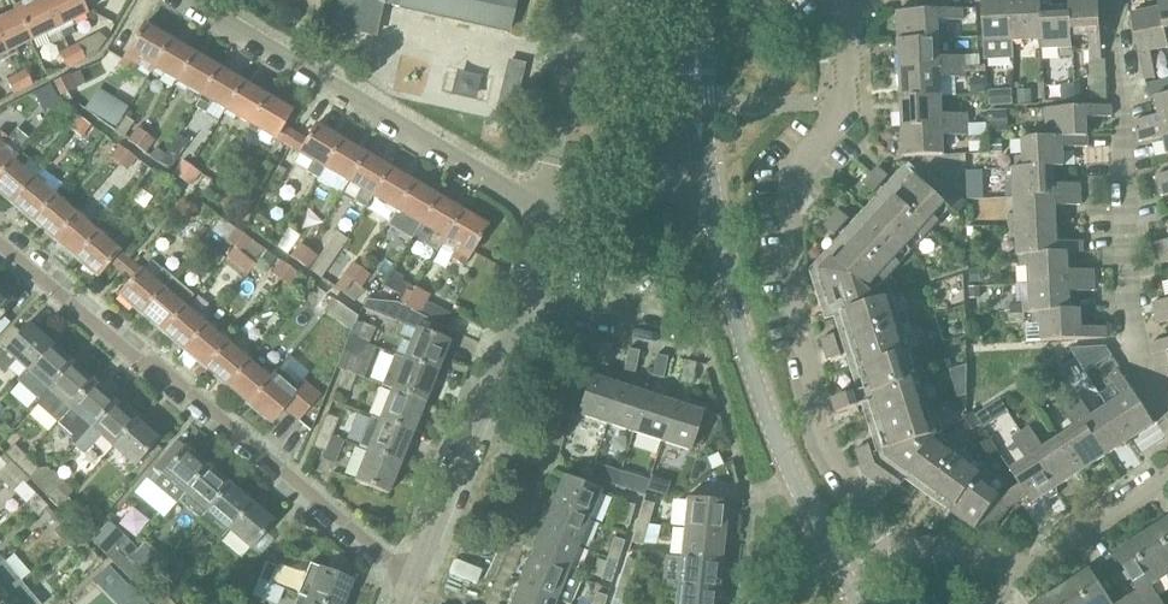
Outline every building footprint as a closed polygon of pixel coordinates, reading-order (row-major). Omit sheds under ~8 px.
[(61,32),(46,0),(31,0),(17,7),(33,40),(46,34),(48,38),(61,32)] [(61,32),(73,26),(71,22),(86,15),(79,0),(46,0),(61,32)] [(333,26),(373,35),(380,5),(506,33),(513,0),(339,0),(333,26)] [(1014,40),(1012,0),(1000,0),(1000,1),(982,1),(985,58),(1015,57),(1014,40)] [(1014,40),(1043,38),(1040,0),(1012,0),(1014,40)] [(1043,38),(1043,48),(1061,47),(1062,54),(1074,53),(1073,35),(1072,7),(1070,7),(1052,8),(1051,0),(1040,0),(1043,38)] [(1073,35),(1091,35),(1092,59),(1103,58),(1100,0),(1070,0),(1070,7),(1072,7),(1073,35)] [(1160,9),(1160,8),(1167,41),(1167,40),(1167,0),(1158,2),(1160,9)] [(33,40),(17,7),(12,9),(14,14),(0,20),(0,38),(10,58),(18,54),(16,48),(33,40)] [(898,10),(899,39),(940,37),(939,19),(964,18),(963,7),(898,10)] [(1167,40),(1167,41),(1160,8),(1160,9),(1131,15),(1145,78),(1156,75),(1151,51),(1167,47),(1167,41),(1167,40)] [(150,69),(167,40),(142,25),(119,66),(129,72),(133,66),(147,74),(150,69)] [(899,39),(901,68),(966,65),(965,54),(940,55),(940,37),(899,39)] [(10,58),(0,38),(0,62),(10,58)] [(191,54),(167,40),(150,69),(174,83),(191,54)] [(68,48),(76,65),(86,60),(78,44),(68,48)] [(66,70),(76,65),(68,48),(58,53),(66,70)] [(216,69),(191,54),(174,83),(199,97),(216,69)] [(512,117),(518,90),(525,64),(507,60),(495,113),(512,117)] [(901,68),(902,97),(942,95),(941,77),(966,76),(966,65),(901,68)] [(240,83),(216,69),(199,97),(200,98),(195,107),(205,113),(210,104),(223,112),(240,83)] [(16,75),(23,91),(33,86),(25,70),(16,75)] [(76,89),(69,74),(60,79),(67,93),(76,89)] [(13,95),(23,91),(16,75),(6,80),(13,95)] [(60,79),(50,83),(57,98),(67,93),(60,79)] [(1160,81),(1147,83),(1150,97),(1156,96),(1159,96),(1163,95),(1160,81)] [(265,97),(240,83),(223,112),(248,126),(265,97)] [(1167,124),(1167,94),(1163,95),(1159,96),(1156,96),(1160,115),(1136,119),(1138,130),(1167,124)] [(943,113),(942,95),(902,97),(903,126),(969,123),(968,112),(943,113)] [(290,112),(265,97),(248,126),(283,147),(291,133),(281,127),(290,112)] [(60,103),(45,120),(56,128),(69,110),(60,103)] [(1039,125),(1040,137),(1087,135),(1086,116),(1111,115),(1111,105),(1044,108),(1045,125),(1039,125)] [(63,126),(72,132),(81,119),(72,112),(63,126)] [(81,138),(90,125),(81,119),(72,132),(81,138)] [(944,135),(969,133),(969,135),(986,135),(985,123),(969,124),(969,123),(903,126),(905,155),(945,153),(944,135)] [(1138,130),(1140,140),(1164,136),(1167,154),(1167,124),(1138,130)] [(317,178),(323,169),(340,140),(314,125),(305,140),(296,136),(288,149),(311,163),(306,172),(317,178)] [(136,147),(145,134),(136,128),(127,141),(136,147)] [(10,158),(15,153),(17,150),(26,140),(13,129),(6,137),(0,132),(0,170),(10,158)] [(154,141),(145,134),(136,147),(145,153),(154,141)] [(1017,167),(1055,167),(1063,166),(1062,147),(1087,146),(1087,135),(1040,137),(1023,137),(1023,156),(1017,157),(1017,167)] [(169,170),(186,145),(176,138),(158,163),(169,170)] [(323,169),(346,183),(363,154),(340,140),(323,169)] [(109,158),(117,164),(127,151),(118,145),(109,158)] [(0,170),(0,193),(10,201),(32,176),(39,168),(17,150),(15,153),(10,158),(0,170)] [(126,171),(136,157),(127,151),(117,164),(126,171)] [(363,209),(370,197),(387,168),(363,154),(346,183),(359,190),(352,202),(363,209)] [(182,180),(191,167),(181,161),(172,174),(182,180)] [(915,175),(905,166),(810,269),(826,319),(834,317),(858,392),(862,406),(877,452),(873,454),(869,443),(854,448),(862,473),(893,495),(904,480),(985,538),(1007,507),(1027,495),(1016,477),(1006,483),(936,434),(893,295),(874,300),(871,292),(949,207),(957,213),(967,202),(925,164),(915,175)] [(871,174),(882,184),(889,175),(878,165),(871,174)] [(200,173),(191,167),(182,180),(191,186),(200,173)] [(1055,183),(1055,167),(1017,167),(1007,168),(1007,180),(1015,180),(1015,195),(1081,193),(1081,183),(1055,183)] [(370,197),(394,211),(411,182),(387,168),(370,197)] [(1167,183),(1167,172),(1157,174),(1159,184),(1167,183)] [(882,184),(871,174),(863,182),(875,192),(882,184)] [(29,218),(33,221),(55,196),(32,176),(10,201),(29,218)] [(418,225),(436,196),(411,182),(394,211),(418,225)] [(1159,184),(1161,195),(1167,193),(1167,183),(1159,184)] [(1009,224),(1057,223),(1056,205),(1081,205),(1081,193),(1015,195),(1016,214),(1008,214),(1009,224)] [(48,234),(55,239),(76,214),(55,196),(33,221),(48,234)] [(437,251),(440,244),(460,211),(436,196),(418,225),(420,226),(413,238),(425,245),(425,244),(437,251)] [(831,217),(843,228),(850,220),(839,209),(831,217)] [(486,226),(460,211),(440,244),(454,253),(450,260),(462,266),(486,226)] [(67,250),(76,258),(98,232),(76,214),(55,239),(67,250)] [(843,228),(831,217),(824,225),(835,236),(843,228)] [(1057,223),(1009,224),(1009,238),(1017,237),(1018,254),(1021,254),(1070,253),(1083,252),(1082,241),(1057,242),(1057,223)] [(234,248),(244,235),(234,228),(225,241),(234,248)] [(127,257),(98,232),(76,258),(96,275),(108,262),(117,269),(127,257)] [(335,232),(322,252),(333,259),(346,239),(335,232)] [(253,241),(244,235),(234,248),(243,254),(253,241)] [(1167,251),(1167,240),(1153,244),(1155,254),(1167,251)] [(299,263),(308,250),(299,244),(290,257),(299,263)] [(317,256),(308,250),(299,263),(308,269),(317,256)] [(1155,254),(1157,265),(1167,262),(1167,251),(1155,254)] [(1028,265),(1029,281),(1095,279),(1095,269),(1070,269),(1070,253),(1021,254),(1021,265),(1028,265)] [(279,280),(289,267),(280,261),(271,274),(279,280)] [(140,312),(171,277),(162,269),(153,280),(132,262),(122,274),(130,280),(118,293),(140,312)] [(352,282),(361,269),(352,262),(343,275),(352,282)] [(298,274),(289,267),(279,280),(289,287),(298,274)] [(370,275),(361,269),(352,282),(361,288),(370,275)] [(395,302),(405,307),(415,288),(400,281),(403,276),(392,270),(383,287),(399,295),(395,302)] [(171,277),(140,312),(161,331),(183,305),(191,295),(184,289),(171,277)] [(1095,279),(1029,281),(1029,299),(1023,300),(1023,311),(1033,311),(1033,310),(1072,308),(1071,291),(1095,290),(1095,279)] [(415,288),(405,307),(420,314),(429,296),(415,288)] [(12,300),(0,290),(0,314),(12,300)] [(1153,302),(1155,313),(1167,310),(1167,299),(1153,302)] [(362,308),(388,319),(395,302),(366,300),(362,308)] [(357,317),(334,301),(324,313),(351,332),(357,317)] [(452,332),(420,314),(405,307),(395,302),(388,319),(414,329),(447,342),(452,332)] [(161,331),(183,349),(204,324),(183,305),(161,331)] [(1026,325),(1026,342),(1107,338),(1107,326),(1082,327),(1082,307),(1072,308),(1033,310),(1033,311),(1034,324),(1026,325)] [(1155,313),(1158,323),(1167,321),(1167,310),(1155,313)] [(10,322),(0,314),(0,333),(10,322)] [(16,358),(27,369),(50,343),(27,323),(19,332),(3,350),(0,347),(0,371),(2,373),(16,358)] [(367,346),(375,328),(362,323),(354,341),(367,346)] [(183,349),(204,368),(226,342),(204,324),(183,349)] [(0,340),(0,347),(3,350),(19,332),(13,326),(0,340)] [(414,329),(401,360),(434,373),(447,342),(414,329)] [(825,349),(838,345),(835,334),(822,338),(825,349)] [(1151,343),(1153,354),(1167,351),(1167,339),(1151,343)] [(226,342),(204,368),(226,386),(247,361),(226,342)] [(17,381),(38,400),(49,388),(71,363),(50,343),(27,369),(17,381)] [(610,346),(599,344),(595,365),(605,368),(610,346)] [(829,360),(842,355),(838,345),(825,349),(829,360)] [(627,350),(622,371),(633,374),(638,352),(627,350)] [(342,371),(356,376),(363,360),(349,354),(342,371)] [(380,386),(389,389),(422,403),(434,373),(401,360),(391,356),(380,386)] [(665,358),(654,356),(650,377),(661,379),(665,358)] [(226,386),(247,405),(269,379),(247,361),(226,386)] [(695,364),(683,362),(678,383),(690,386),(695,364)] [(49,388),(38,400),(34,404),(57,423),(70,408),(93,382),(71,363),(49,388)] [(297,420),(318,395),(304,383),(301,387),(280,368),(269,380),(269,379),(247,405),(269,424),(283,408),(297,420)] [(1108,407),(1130,440),(1154,424),(1119,370),(1109,376),(1123,397),(1108,407)] [(349,393),(356,376),(342,371),(336,387),(349,393)] [(604,425),(617,386),(588,377),(575,416),(604,425)] [(70,408),(57,423),(71,436),(70,437),(71,444),(74,447),(92,427),(114,401),(93,382),(70,408)] [(617,386),(604,425),(632,434),(644,395),(617,386)] [(389,389),(377,420),(410,433),(422,403),(389,389)] [(834,400),(838,413),(859,407),(854,393),(834,400)] [(644,395),(632,434),(659,443),(672,404),(644,395)] [(1070,401),(1105,456),(1130,440),(1108,407),(1093,416),(1079,395),(1070,401)] [(121,407),(114,401),(92,427),(74,447),(84,455),(101,436),(113,446),(136,420),(133,418),(137,414),(125,403),(121,407)] [(1075,428),(1060,438),(1081,472),(1105,456),(1070,401),(1061,407),(1075,428)] [(672,404),(659,443),(688,452),(700,413),(672,404)] [(985,410),(976,416),(977,417),(982,424),(984,428),(993,422),(985,410)] [(963,418),(971,431),(982,424),(977,417),(976,416),(974,412),(963,418)] [(325,414),(318,432),(331,437),(338,420),(325,414)] [(356,447),(365,451),(398,464),(410,433),(377,420),(369,416),(356,447)] [(157,439),(136,420),(113,446),(134,465),(157,439)] [(1031,427),(1022,433),(1057,487),(1081,472),(1060,438),(1044,448),(1031,427)] [(323,454),(331,437),(318,432),(311,449),(323,454)] [(1011,470),(1016,477),(1027,495),(1032,503),(1045,495),(1051,499),(1058,494),(1057,487),(1022,433),(1013,438),(1026,459),(1011,470)] [(344,442),(331,437),(323,454),(321,460),(334,466),(344,442)] [(998,449),(990,437),(981,442),(989,455),(998,449)] [(184,494),(208,466),(177,439),(152,468),(159,474),(152,482),(175,502),(177,500),(183,493),(184,494)] [(17,467),(26,457),(13,445),(4,454),(17,467)] [(385,496),(398,464),(365,451),(352,483),(385,496)] [(707,459),(711,469),(722,465),(718,455),(707,459)] [(39,470),(26,457),(17,467),(30,480),(39,470)] [(206,512),(230,485),(208,466),(184,494),(183,493),(177,500),(199,519),(206,512)] [(38,488),(58,508),(68,498),(73,492),(52,471),(38,488)] [(651,476),(647,490),(665,496),(670,482),(651,476)] [(562,477),(550,505),(587,520),(599,492),(562,477)] [(13,491),(26,504),(35,494),(22,482),(13,491)] [(206,512),(199,519),(222,538),(228,532),(252,504),(230,485),(206,512)] [(26,504),(39,516),(48,506),(35,494),(26,504)] [(58,508),(71,520),(81,511),(68,498),(58,508)] [(686,500),(683,530),(722,534),(729,535),(731,517),(724,516),(725,505),(686,500)] [(643,501),(637,522),(648,525),(654,504),(643,501)] [(617,523),(628,526),(634,505),(623,502),(617,523)] [(252,504),(228,532),(249,550),(273,523),(252,504)] [(550,505),(539,532),(576,547),(587,520),(550,505)] [(1143,535),(1167,573),(1167,519),(1143,535)] [(67,546),(77,535),(64,522),(53,532),(67,546)] [(642,545),(648,525),(637,522),(631,542),(642,545)] [(722,534),(683,530),(679,559),(719,563),(722,534)] [(539,532),(528,558),(565,573),(576,547),(539,532)] [(89,547),(77,535),(67,546),(79,557),(89,547)] [(1167,578),(1167,573),(1143,535),(1113,555),(1138,593),(1127,600),(1130,603),(1164,603),(1153,588),(1167,578)] [(606,559),(617,563),(624,542),(613,538),(606,559)] [(118,569),(128,559),(115,547),(105,557),(118,569)] [(528,558),(518,585),(554,600),(565,573),(528,558)] [(620,578),(631,582),(637,561),(626,558),(620,578)] [(140,572),(128,559),(118,569),(131,581),(140,572)] [(611,582),(617,563),(606,559),(600,579),(611,582)] [(719,563),(679,559),(676,588),(716,592),(719,563)] [(20,584),(22,583),(3,561),(0,563),(0,602),(20,584)] [(264,563),(257,579),(271,584),(278,569),(264,563)] [(308,565),(296,595),(297,595),(318,603),(342,603),(350,582),(308,565)] [(1089,570),(1062,588),(1072,603),(1112,603),(1089,570)] [(624,603),(631,582),(620,578),(613,599),(624,603)] [(271,584),(257,579),(250,595),(264,601),(271,584)] [(125,603),(135,594),(122,581),(112,591),(125,603)] [(20,584),(0,602),(0,603),(38,603),(20,584)] [(510,603),(553,603),(554,600),(518,585),(510,603)] [(147,596),(155,603),(164,603),(169,599),(157,586),(147,596)] [(675,603),(714,603),(716,592),(676,588),(675,603)] [(1062,588),(1037,603),(1072,603),(1062,588)] [(607,597),(596,593),(592,603),(604,603),(607,597)] [(135,594),(125,603),(146,603),(135,594)] [(297,595),(294,603),(318,603),(297,595)]
